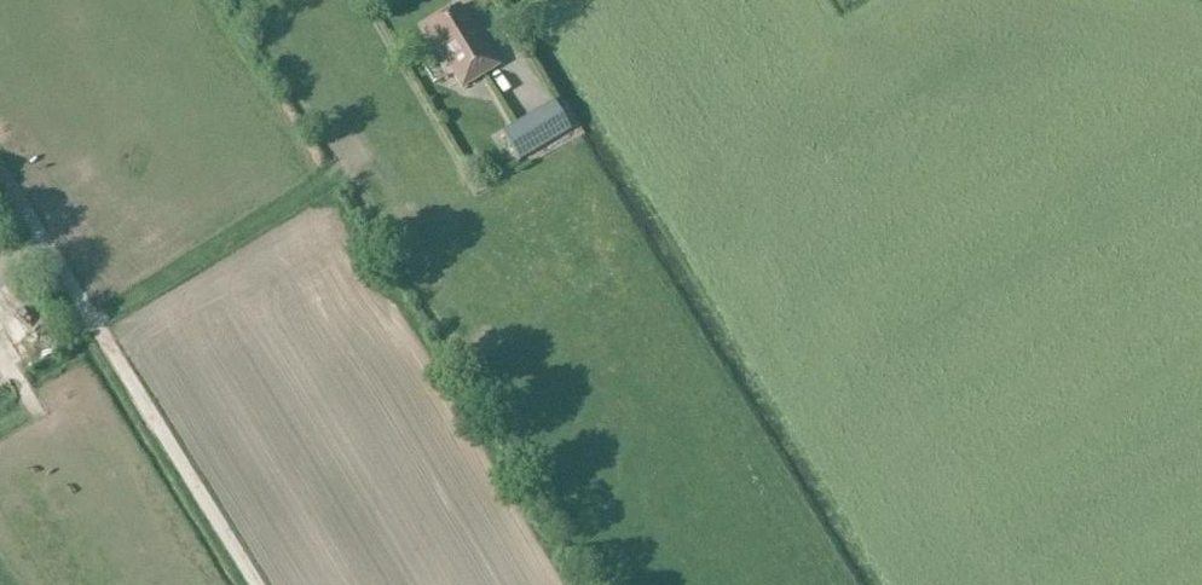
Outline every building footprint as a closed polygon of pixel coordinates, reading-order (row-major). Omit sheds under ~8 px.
[(440,16),(459,0),(434,0),(430,4),(440,16)] [(460,5),(433,22),(425,28),(463,87),(499,65),(460,5)] [(555,102),(516,125),(505,132),(522,161),(572,131),(555,102)]
